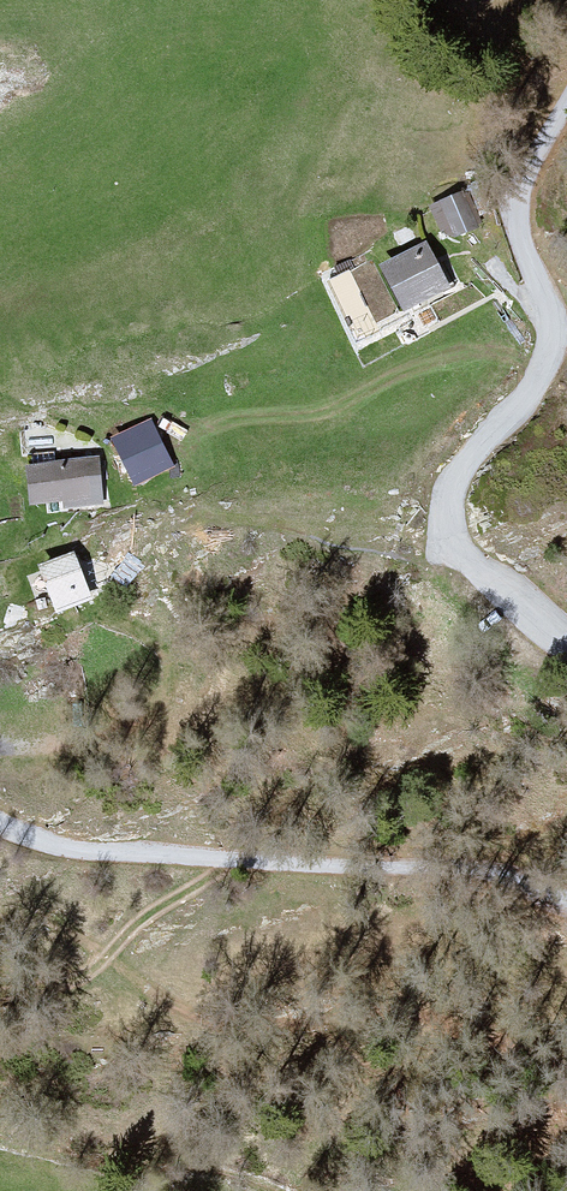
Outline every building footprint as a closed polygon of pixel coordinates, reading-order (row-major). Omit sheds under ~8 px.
[(469,192),(437,208),(460,254),(487,242),(469,192)] [(455,291),(432,257),(393,274),(411,316),(455,291)] [(158,432),(119,444),(145,491),(181,479),(158,432)] [(105,464),(33,469),(39,513),(110,508),(105,464)] [(86,557),(53,570),(71,620),(103,605),(86,557)]
